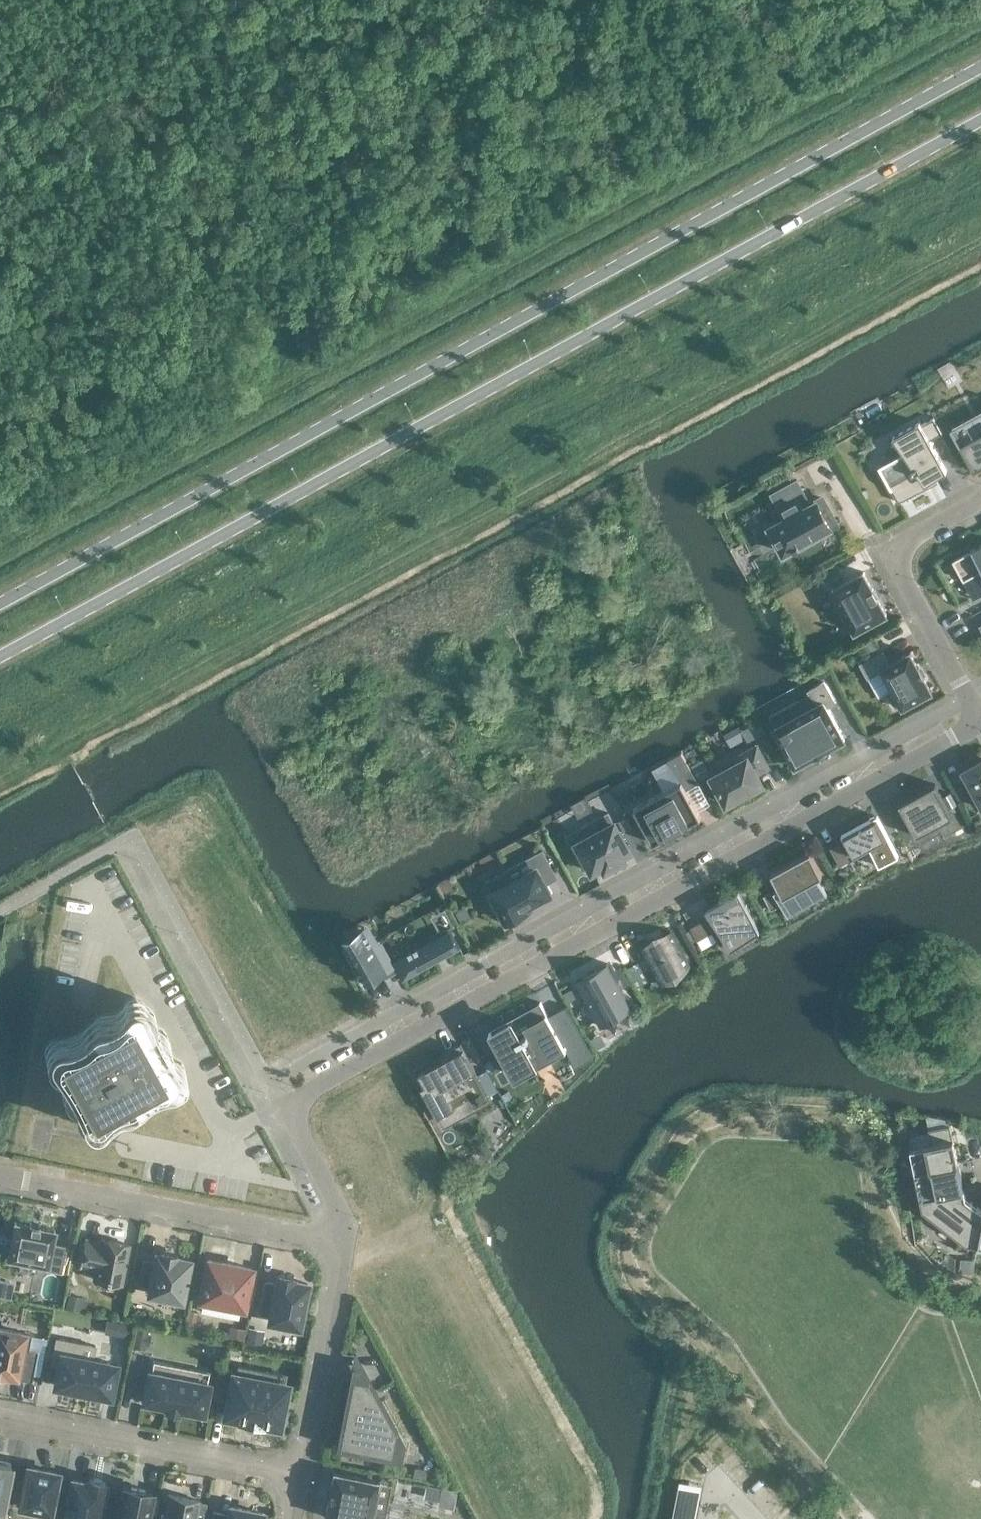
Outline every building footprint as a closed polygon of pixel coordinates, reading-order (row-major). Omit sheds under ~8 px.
[(950,427),(974,470),(980,466),(980,410),(950,427)] [(908,450),(879,467),(898,502),(900,501),(899,500),(937,480),(935,476),(944,471),(945,472),(947,471),(930,440),(942,433),(934,418),(921,425),(920,422),(899,434),(908,450)] [(799,544),(836,523),(822,497),(804,507),(800,498),(805,495),(797,479),(771,493),(779,507),(774,510),(779,521),(769,526),(784,552),(795,546),(795,547),(799,545),(799,544)] [(952,559),(963,579),(968,577),(979,597),(980,596),(980,544),(952,559)] [(878,598),(872,587),(864,573),(863,571),(862,572),(833,588),(831,589),(832,591),(833,590),(840,603),(837,605),(836,609),(840,616),(844,618),(847,616),(854,629),(855,631),(857,630),(856,630),(885,614),(885,615),(887,614),(886,612),(885,612),(878,598)] [(931,689),(930,689),(923,676),(924,676),(918,666),(911,653),(910,651),(908,652),(889,663),(883,651),(860,663),(868,676),(882,668),(893,689),(888,692),(895,706),(901,703),(903,707),(930,692),(932,691),(931,689)] [(799,700),(770,715),(776,726),(774,727),(794,763),(794,764),(795,765),(797,764),(814,755),(814,756),(826,749),(826,748),(843,739),(845,738),(844,736),(844,737),(827,706),(835,701),(824,681),(808,690),(816,704),(804,710),(799,700)] [(757,745),(740,754),(743,760),(712,776),(727,803),(740,795),(740,796),(743,795),(742,794),(746,792),(746,793),(748,791),(762,784),(756,773),(768,766),(757,745)] [(963,770),(980,802),(980,760),(963,770)] [(682,825),(683,827),(701,817),(682,781),(634,808),(653,843),(672,833),(671,831),(682,825)] [(898,803),(916,836),(953,816),(939,792),(935,783),(926,788),(898,803)] [(591,835),(577,842),(583,853),(578,856),(585,870),(591,867),(593,870),(603,865),(606,869),(624,859),(622,854),(630,850),(615,822),(614,823),(608,812),(585,825),(591,835)] [(877,815),(841,835),(853,857),(869,848),(879,865),(899,855),(877,815)] [(839,842),(830,847),(840,864),(849,859),(839,842)] [(512,881),(492,892),(496,900),(503,914),(504,914),(508,922),(537,907),(534,902),(551,893),(544,881),(556,875),(542,850),(529,857),(530,857),(506,870),(512,881)] [(810,852),(771,873),(778,887),(774,889),(788,915),(827,893),(817,875),(821,873),(810,852)] [(760,930),(738,891),(705,909),(730,949),(760,930)] [(763,895),(771,909),(778,905),(771,891),(763,895)] [(709,918),(685,931),(690,941),(714,927),(709,918)] [(437,961),(460,948),(450,929),(393,960),(390,954),(383,958),(365,924),(343,936),(346,942),(344,944),(365,984),(389,971),(391,975),(398,971),(403,980),(437,961)] [(642,948),(660,980),(688,964),(671,932),(642,948)] [(703,953),(720,942),(713,932),(696,942),(703,953)] [(575,980),(600,1025),(632,1008),(607,963),(575,980)] [(492,1029),(490,1030),(515,1075),(534,1064),(528,1054),(541,1047),(547,1057),(564,1048),(565,1050),(567,1049),(541,1002),(539,1003),(540,1005),(493,1031),(492,1029)] [(140,1003),(51,1052),(89,1122),(178,1073),(140,1003)] [(447,1057),(415,1074),(438,1116),(469,1098),(474,1108),(490,1100),(490,1101),(492,1100),(460,1043),(459,1043),(460,1045),(445,1053),(447,1057)] [(950,1124),(928,1128),(931,1143),(910,1148),(915,1171),(958,1162),(950,1124)] [(958,1162),(915,1171),(921,1198),(964,1189),(958,1162)] [(980,1231),(980,1209),(965,1197),(964,1189),(921,1198),(923,1208),(966,1241),(978,1244),(980,1231)] [(16,1222),(14,1221),(14,1223),(8,1255),(7,1257),(9,1257),(20,1259),(18,1269),(33,1272),(35,1262),(46,1264),(45,1268),(61,1271),(66,1246),(52,1243),(54,1231),(55,1229),(53,1229),(16,1222)] [(100,1241),(85,1238),(80,1265),(95,1268),(93,1278),(121,1283),(129,1244),(101,1238),(100,1241)] [(177,1253),(160,1250),(160,1253),(157,1253),(155,1261),(143,1258),(138,1282),(150,1284),(149,1292),(181,1298),(189,1259),(176,1257),(177,1253)] [(975,1259),(960,1258),(960,1271),(972,1271),(975,1259)] [(251,1268),(208,1259),(200,1298),(243,1307),(251,1268)] [(293,1276),(278,1273),(276,1283),(265,1280),(258,1312),(270,1314),(269,1320),(299,1326),(307,1283),(292,1280),(293,1276)] [(68,1295),(65,1309),(80,1312),(83,1298),(68,1295)] [(197,1312),(190,1310),(188,1322),(195,1323),(197,1312)] [(128,1337),(130,1324),(122,1322),(119,1335),(128,1337)] [(0,1328),(0,1374),(6,1375),(6,1373),(15,1375),(15,1377),(31,1380),(37,1350),(28,1348),(31,1334),(0,1328)] [(230,1328),(227,1339),(243,1342),(246,1331),(230,1328)] [(248,1330),(245,1343),(260,1346),(263,1333),(248,1330)] [(110,1395),(110,1393),(115,1366),(116,1366),(116,1363),(114,1363),(92,1359),(95,1345),(56,1337),(51,1363),(59,1364),(55,1382),(55,1385),(57,1385),(77,1389),(79,1389),(86,1390),(86,1391),(88,1391),(108,1395),(110,1395)] [(171,1364),(153,1360),(151,1370),(147,1369),(141,1401),(204,1413),(210,1381),(206,1380),(208,1371),(190,1368),(188,1377),(169,1373),(171,1364)] [(251,1368),(240,1366),(238,1367),(237,1373),(232,1372),(224,1415),(238,1418),(237,1420),(245,1421),(247,1420),(256,1421),(257,1424),(265,1425),(265,1423),(279,1426),(287,1383),(283,1382),(284,1377),(282,1374),(272,1372),(269,1374),(268,1379),(251,1376),(253,1370),(251,1368)] [(367,1380),(351,1377),(338,1443),(389,1453),(394,1430),(367,1380)] [(2,1507),(10,1463),(6,1462),(7,1462),(5,1461),(5,1462),(0,1461),(0,1507),(2,1507)] [(57,1472),(28,1466),(20,1505),(50,1511),(57,1472)] [(333,1470),(332,1473),(333,1473),(330,1487),(329,1487),(329,1490),(328,1497),(327,1497),(327,1499),(325,1514),(324,1514),(324,1516),(326,1517),(326,1516),(340,1518),(383,1518),(383,1515),(372,1513),(378,1482),(379,1479),(376,1479),(335,1471),(333,1470)] [(89,1478),(88,1482),(72,1479),(65,1518),(97,1518),(105,1481),(89,1478)] [(152,1490),(123,1485),(117,1518),(146,1518),(152,1490)] [(167,1494),(162,1518),(195,1518),(199,1500),(167,1494)] [(230,1506),(228,1514),(213,1511),(211,1518),(261,1518),(262,1512),(230,1506)]
